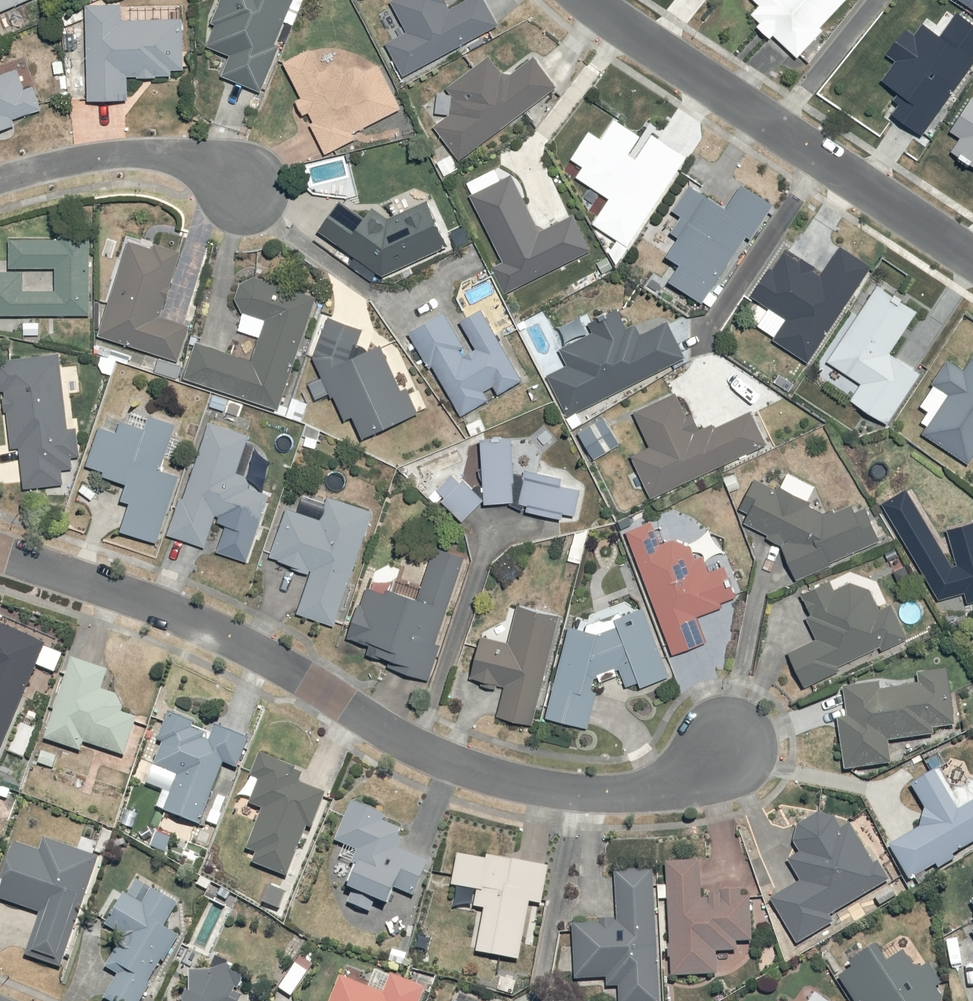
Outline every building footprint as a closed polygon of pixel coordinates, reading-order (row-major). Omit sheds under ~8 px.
[(39,0),(0,0),(0,16),(39,0)] [(290,25),(298,28),(308,0),(225,0),(216,24),(220,26),(212,48),(236,57),(229,76),(266,90),(290,25)] [(405,74),(498,27),(485,0),(467,0),(452,8),(448,0),(400,0),(396,2),(411,32),(391,42),(405,74)] [(749,13),(758,21),(754,25),(769,38),(771,35),(795,57),(821,28),(819,26),(843,0),(752,0),(757,5),(749,13)] [(972,10),(972,0),(958,0),(972,10)] [(126,4),(92,4),(94,101),(130,100),(129,78),(174,77),(174,69),(186,68),(185,20),(126,21),(126,4)] [(924,134),(972,69),(972,23),(959,13),(943,34),(927,22),(909,46),(896,36),(883,54),(895,63),(881,82),(901,97),(892,110),(924,134)] [(315,51),(290,63),(306,97),(301,100),(308,114),(312,113),(331,152),(363,136),(361,132),(405,110),(384,66),(367,75),(364,69),(350,76),(344,65),(326,74),(315,51)] [(465,160),(555,86),(534,59),(510,78),(494,57),(453,89),(455,113),(438,127),(465,160)] [(19,127),(17,119),(43,111),(38,91),(28,94),(22,72),(0,78),(0,132),(19,127)] [(955,132),(964,138),(955,152),(972,164),(972,105),(955,132)] [(589,131),(571,158),(583,165),(575,176),(608,197),(592,223),(627,245),(686,154),(652,132),(635,158),(628,153),(640,135),(613,117),(600,138),(589,131)] [(511,174),(469,195),(502,260),(491,266),(504,292),(590,249),(572,213),(539,230),(511,174)] [(722,296),(714,291),(773,207),(747,188),(732,211),(696,186),(677,213),(684,218),(674,233),(684,240),(672,257),(684,265),(674,279),(705,301),(714,308),(722,296)] [(322,230),(347,250),(341,258),(352,267),(359,259),(379,275),(450,244),(432,202),(393,219),(374,209),(370,219),(344,201),(322,230)] [(93,315),(93,233),(65,234),(65,239),(15,239),(15,273),(0,273),(0,315),(93,315)] [(133,243),(102,334),(180,361),(191,326),(163,317),(184,254),(157,245),(155,250),(133,243)] [(767,265),(747,297),(782,319),(769,340),(806,364),(869,265),(839,246),(820,276),(811,270),(813,266),(800,258),(798,261),(783,251),(772,269),(767,265)] [(281,273),(277,285),(248,275),(240,299),(247,314),(268,321),(255,361),(201,343),(189,378),(282,409),(319,299),(309,296),(312,284),(281,273)] [(881,286),(830,362),(863,385),(853,401),(889,425),(924,372),(893,352),(920,312),(881,286)] [(549,376),(568,415),(687,355),(671,324),(646,336),(641,325),(630,331),(619,309),(592,323),(596,331),(565,347),(574,364),(549,376)] [(448,315),(415,336),(435,370),(437,369),(466,417),(528,379),(486,311),(457,329),(448,315)] [(333,320),(319,359),(335,399),(339,397),(348,422),(358,418),(365,435),(414,417),(386,347),(358,358),(365,332),(333,320)] [(920,434),(967,464),(972,455),(972,355),(962,371),(946,360),(931,383),(947,394),(920,434)] [(61,356),(0,365),(4,392),(6,392),(14,450),(22,448),(28,489),(67,483),(65,467),(76,465),(75,458),(85,457),(79,416),(70,417),(67,396),(80,394),(75,365),(63,367),(61,356)] [(655,446),(634,456),(653,497),(767,445),(753,413),(705,434),(685,392),(639,413),(655,446)] [(134,504),(126,531),(161,542),(182,474),(165,469),(178,425),(153,417),(150,429),(125,422),(121,434),(102,429),(90,467),(109,472),(107,478),(131,486),(126,502),(134,504)] [(609,419),(583,432),(596,458),(622,444),(609,419)] [(213,423),(173,535),(208,547),(217,521),(233,527),(235,522),(261,531),(273,498),(247,489),(251,479),(236,474),(250,436),(213,423)] [(516,441),(488,442),(490,505),(518,504),(516,441)] [(566,480),(530,473),(524,506),(534,508),(533,513),(567,520),(568,513),(579,516),(584,490),(565,486),(566,480)] [(451,498),(447,502),(467,522),(488,502),(467,481),(464,484),(457,477),(443,490),(451,498)] [(798,571),(801,579),(835,566),(833,561),(883,542),(868,501),(827,517),(812,501),(763,477),(747,510),(754,514),(748,526),(782,543),(783,544),(784,545),(785,546),(785,547),(786,547),(786,548),(787,549),(788,550),(789,551),(789,552),(790,553),(791,554),(791,555),(791,556),(792,556),(792,557),(793,558),(793,559),(794,560),(794,561),(795,562),(795,563),(795,564),(796,565),(796,566),(797,567),(797,568),(797,569),(798,570),(798,571)] [(880,503),(937,600),(964,592),(967,602),(972,600),(972,521),(945,529),(954,565),(951,566),(905,488),(880,503)] [(314,574),(302,613),(340,625),(376,513),(334,499),(327,521),(290,509),(274,561),(314,574)] [(662,523),(634,533),(677,656),(711,644),(701,615),(727,606),(725,601),(740,596),(731,569),(716,574),(710,557),(700,560),(697,549),(696,549),(695,548),(694,547),(693,547),(692,547),(692,546),(691,546),(690,545),(689,545),(688,545),(687,544),(686,544),(685,544),(684,543),(683,543),(682,543),(681,543),(680,543),(679,542),(678,542),(677,542),(676,542),(675,542),(674,542),(673,543),(672,543),(671,543),(670,543),(662,523)] [(441,644),(467,558),(437,549),(422,599),(370,583),(353,638),(367,643),(364,653),(399,663),(397,669),(432,680),(443,645),(441,644)] [(792,653),(808,686),(847,670),(844,664),(879,649),(880,651),(910,639),(896,605),(890,607),(879,580),(851,571),(806,593),(816,614),(811,617),(821,638),(792,653)] [(500,716),(537,725),(562,619),(520,609),(513,642),(484,635),(474,678),(507,686),(500,716)] [(574,626),(550,718),(595,728),(603,693),(594,691),(598,673),(622,665),(630,687),(643,682),(645,688),(674,678),(648,610),(626,618),(624,612),(590,622),(588,630),(574,626)] [(38,666),(59,675),(68,656),(47,646),(0,625),(0,749),(38,666)] [(77,659),(48,737),(84,751),(87,743),(127,758),(147,704),(104,688),(110,672),(77,659)] [(843,720),(849,769),(896,763),(894,742),(926,738),(925,735),(937,733),(937,730),(958,727),(951,669),(921,673),(923,687),(886,692),(885,684),(847,688),(850,719),(843,720)] [(168,809),(202,824),(228,762),(241,767),(252,740),(219,726),(216,734),(172,715),(162,740),(167,742),(151,779),(176,790),(168,809)] [(266,810),(251,848),(262,853),(258,861),(290,874),(311,824),(315,825),(327,794),(302,784),(308,769),(262,750),(242,800),(266,810)] [(894,845),(914,880),(972,845),(972,780),(957,791),(942,770),(917,787),(930,805),(925,828),(894,845)] [(356,803),(340,841),(348,845),(343,857),(365,866),(350,903),(373,912),(379,897),(397,905),(403,891),(417,896),(433,859),(399,845),(406,830),(386,822),(388,817),(356,803)] [(804,880),(774,899),(799,942),(837,920),(833,913),(891,880),(862,820),(847,827),(843,819),(841,818),(840,817),(838,816),(836,815),(835,815),(833,814),(831,814),(829,814),(827,814),(825,814),(824,814),(822,814),(820,814),(818,814),(816,815),(815,816),(813,816),(811,817),(810,818),(808,819),(807,820),(805,822),(804,823),(803,824),(801,826),(800,827),(799,829),(798,830),(798,832),(797,834),(796,836),(796,837),(795,839),(795,841),(795,843),(803,855),(792,862),(804,880)] [(670,862),(671,884),(661,885),(662,900),(672,900),(676,977),(719,975),(747,960),(746,942),(756,941),(757,927),(765,923),(731,821),(709,827),(714,858),(670,862)] [(17,844),(1,899),(43,911),(30,957),(65,967),(97,855),(47,840),(44,851),(17,844)] [(480,951),(523,959),(533,903),(544,905),(551,865),(491,854),(490,860),(461,855),(455,885),(480,890),(477,906),(488,908),(480,951)] [(656,871),(618,873),(620,921),(576,923),(579,980),(610,978),(611,987),(622,986),(623,1000),(662,1000),(656,871)] [(109,997),(115,1000),(143,1000),(182,934),(166,925),(178,903),(155,890),(147,904),(128,894),(109,927),(126,937),(108,968),(121,976),(109,997)] [(842,974),(861,1000),(948,1000),(949,1000),(941,989),(948,984),(931,960),(919,967),(908,951),(891,963),(880,948),(842,974)] [(195,971),(195,991),(190,1000),(191,1000),(253,1000),(243,992),(254,975),(224,955),(213,968),(195,971)] [(314,973),(299,964),(283,987),(297,997),(314,973)] [(335,1000),(424,1000),(429,988),(378,969),(371,987),(344,976),(335,1000)] [(820,992),(813,1000),(832,1000),(820,992)]
